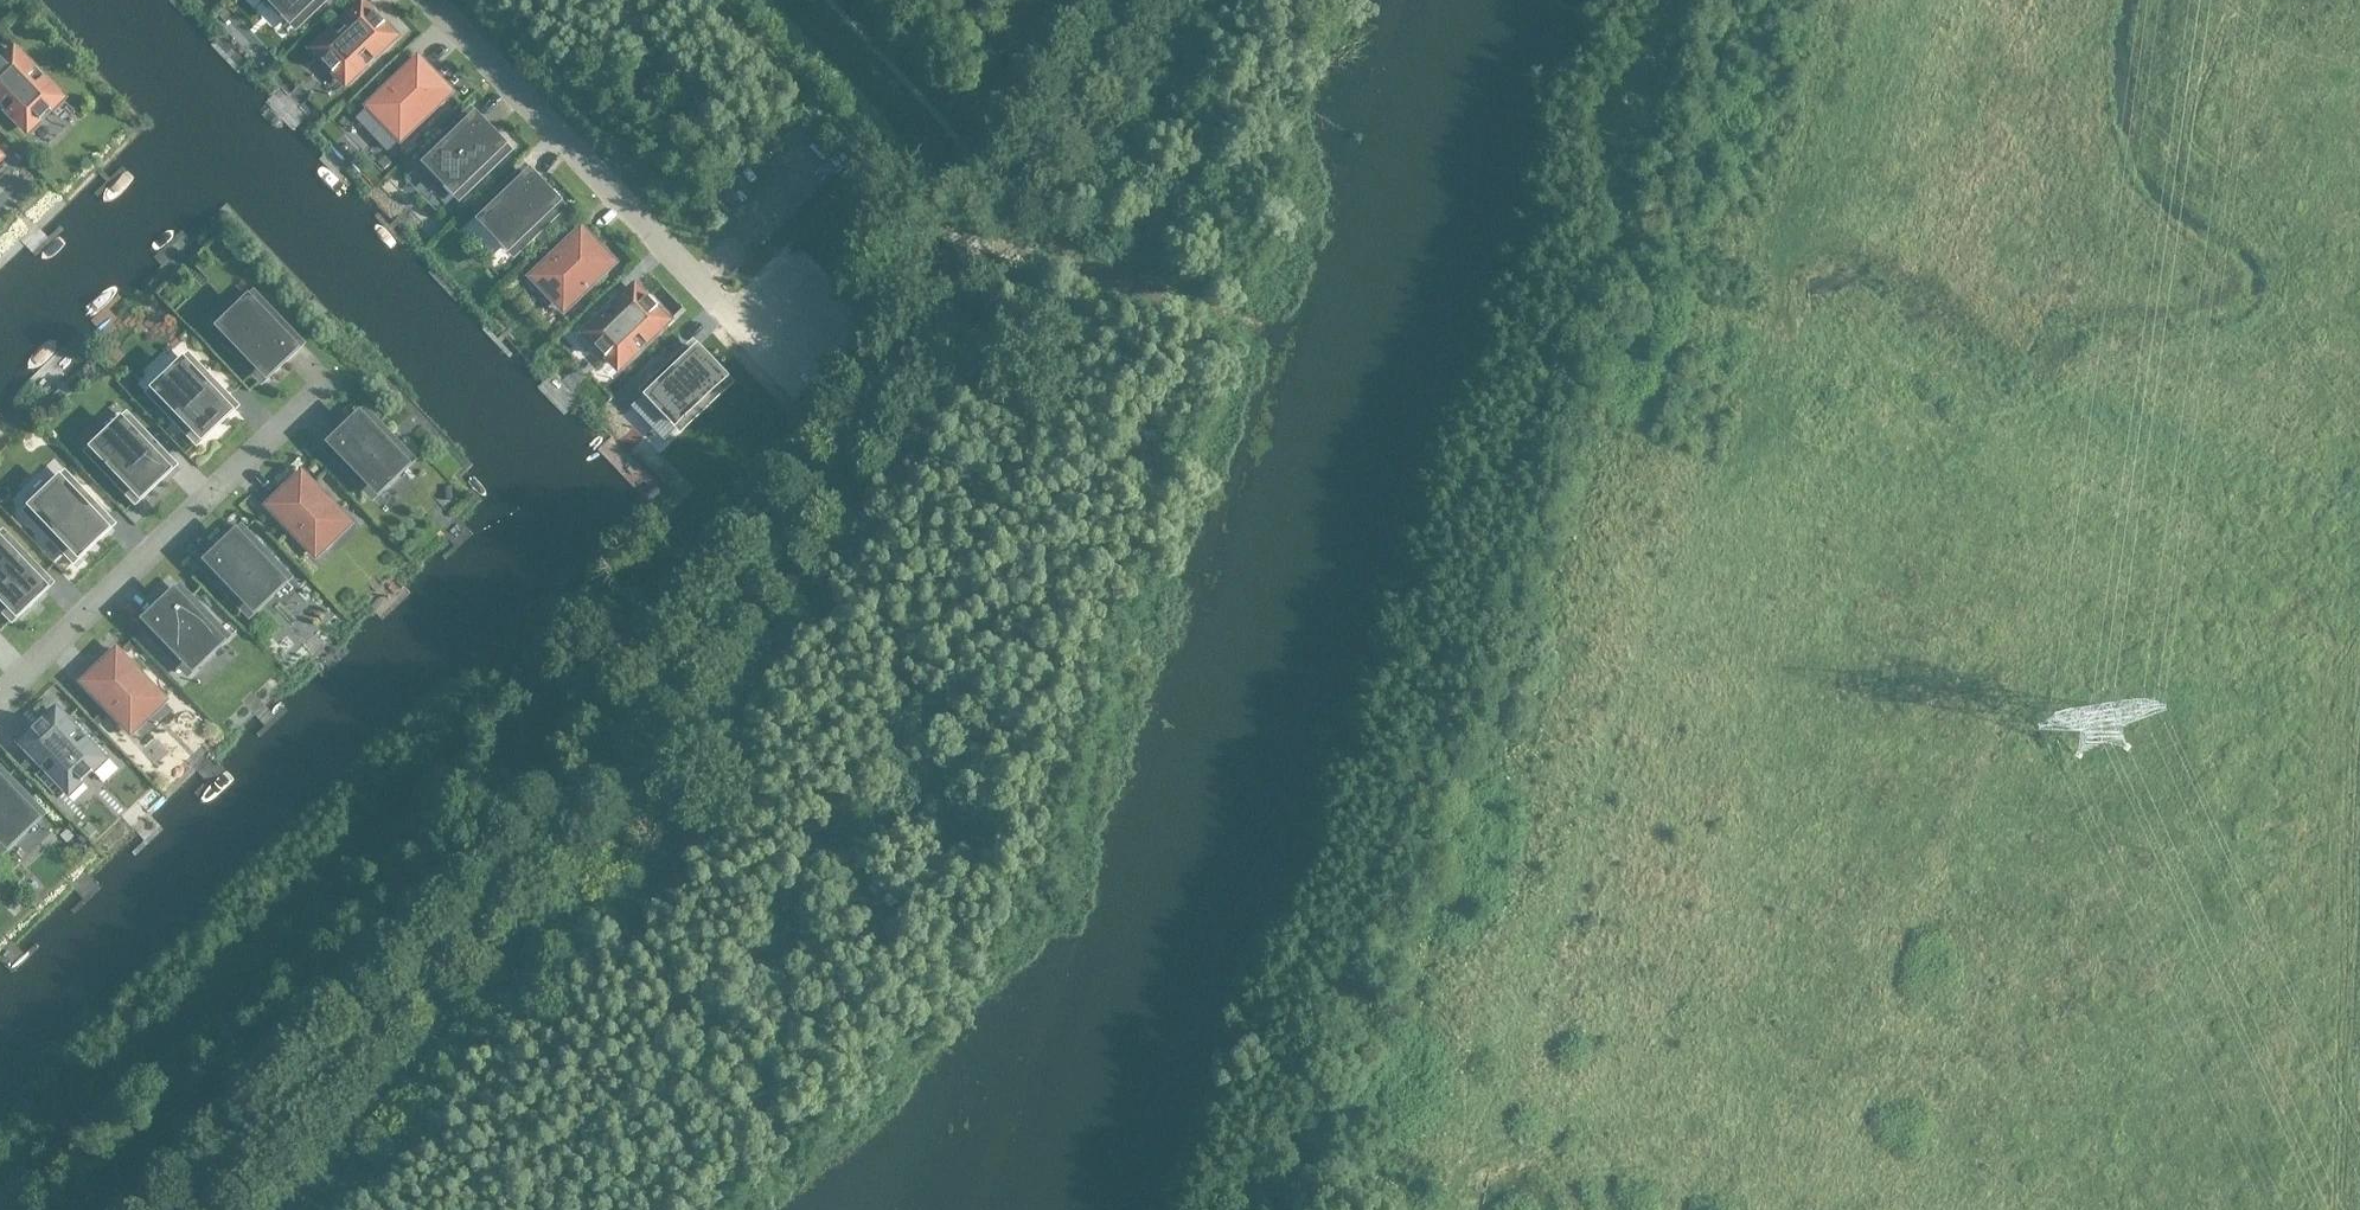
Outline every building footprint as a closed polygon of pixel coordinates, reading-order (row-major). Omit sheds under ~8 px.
[(296,23),(320,0),(274,0),(296,23)] [(326,60),(322,63),(333,74),(336,71),(347,83),(393,39),(382,27),(385,24),(375,13),(372,16),(360,5),(314,48),(326,60)] [(4,62),(1,59),(0,60),(0,103),(26,130),(37,118),(40,122),(51,111),(48,108),(60,97),(16,51),(4,62)] [(418,58),(403,73),(407,77),(397,86),(393,82),(374,100),(407,135),(451,93),(418,58)] [(472,115),(426,159),(459,194),(505,150),(472,115)] [(527,172),(481,216),(514,251),(560,207),(527,172)] [(581,229),(566,244),(570,248),(561,257),(556,253),(537,271),(570,306),(614,264),(581,229)] [(598,345),(595,348),(605,358),(608,356),(620,367),(666,323),(654,312),(657,309),(647,298),(644,301),(633,289),(587,333),(598,345)] [(298,346),(254,300),(219,333),(263,379),(298,346)] [(695,347),(648,392),(681,426),(727,382),(695,347)] [(189,362),(154,395),(198,441),(233,408),(189,362)] [(329,447),(373,493),(407,460),(363,414),(329,447)] [(127,421),(92,454),(137,500),(171,467),(127,421)] [(267,506),(281,521),(286,517),(295,527),(290,531),(309,550),(343,517),(301,473),(267,506)] [(65,480),(31,513),(75,559),(109,526),(65,480)] [(205,565),(249,611),(284,578),(240,532),(205,565)] [(0,542),(0,604),(13,618),(48,585),(3,539),(0,542)] [(144,624),(188,670),(222,637),(178,591),(144,624)] [(116,650),(82,683),(96,698),(101,694),(110,704),(106,708),(124,727),(158,694),(116,650)] [(79,780),(82,783),(93,772),(90,769),(102,758),(57,712),(46,724),(43,721),(32,731),(35,734),(23,745),(67,791),(79,780)] [(3,847),(37,814),(0,776),(0,844),(3,847)]
